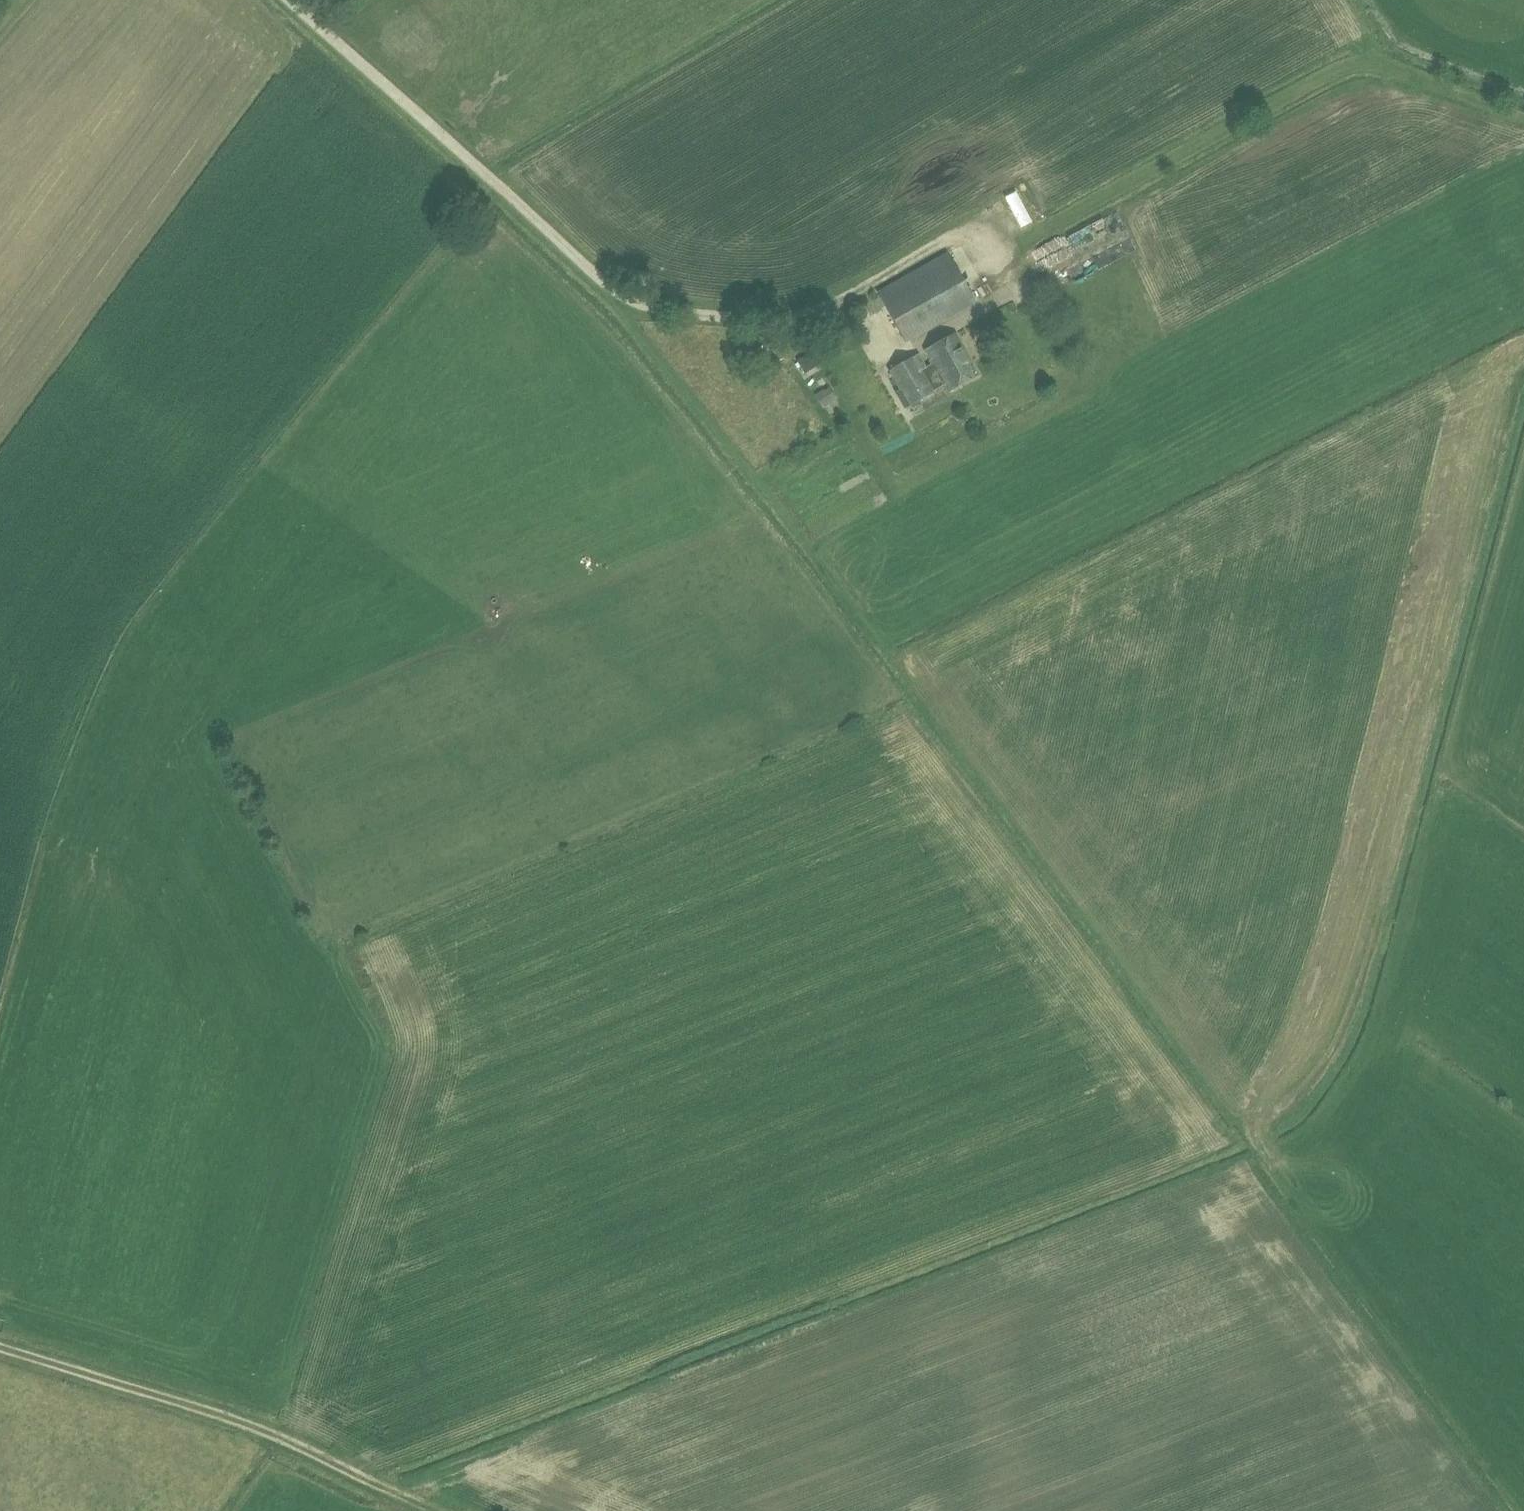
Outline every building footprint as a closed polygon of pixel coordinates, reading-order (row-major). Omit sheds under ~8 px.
[(945,253),(876,292),(905,343),(974,303),(945,253)] [(913,356),(888,370),(899,389),(894,392),(903,408),(932,391),(932,390),(943,384),(944,384),(948,390),(976,374),(953,334),(925,350),(932,363),(931,363),(929,364),(928,365),(925,367),(917,354),(913,356)]
